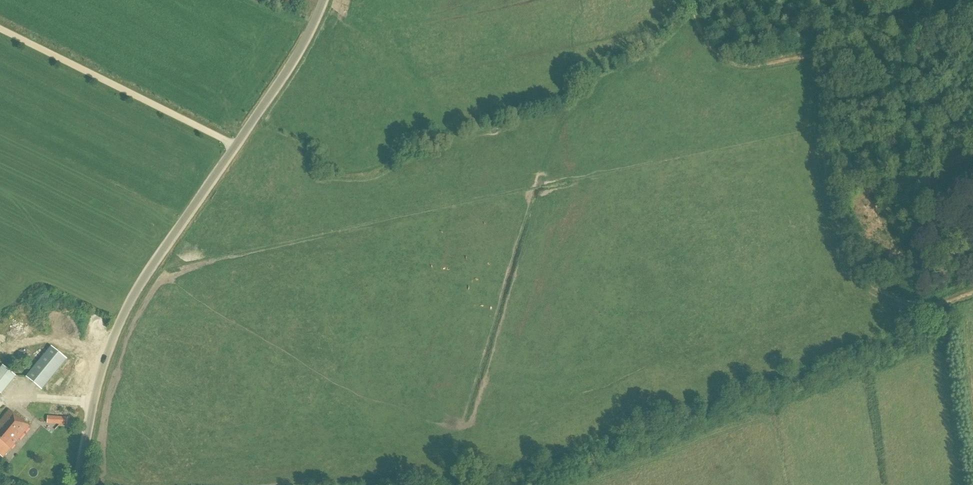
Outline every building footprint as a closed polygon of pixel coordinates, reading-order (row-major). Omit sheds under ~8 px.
[(67,358),(52,346),(27,377),(43,389),(67,358)] [(3,365),(0,368),(0,371),(13,381),(16,376),(3,365)] [(3,458),(29,426),(9,410),(0,421),(0,455),(3,458)] [(68,417),(58,417),(58,424),(58,425),(67,425),(68,417)]
